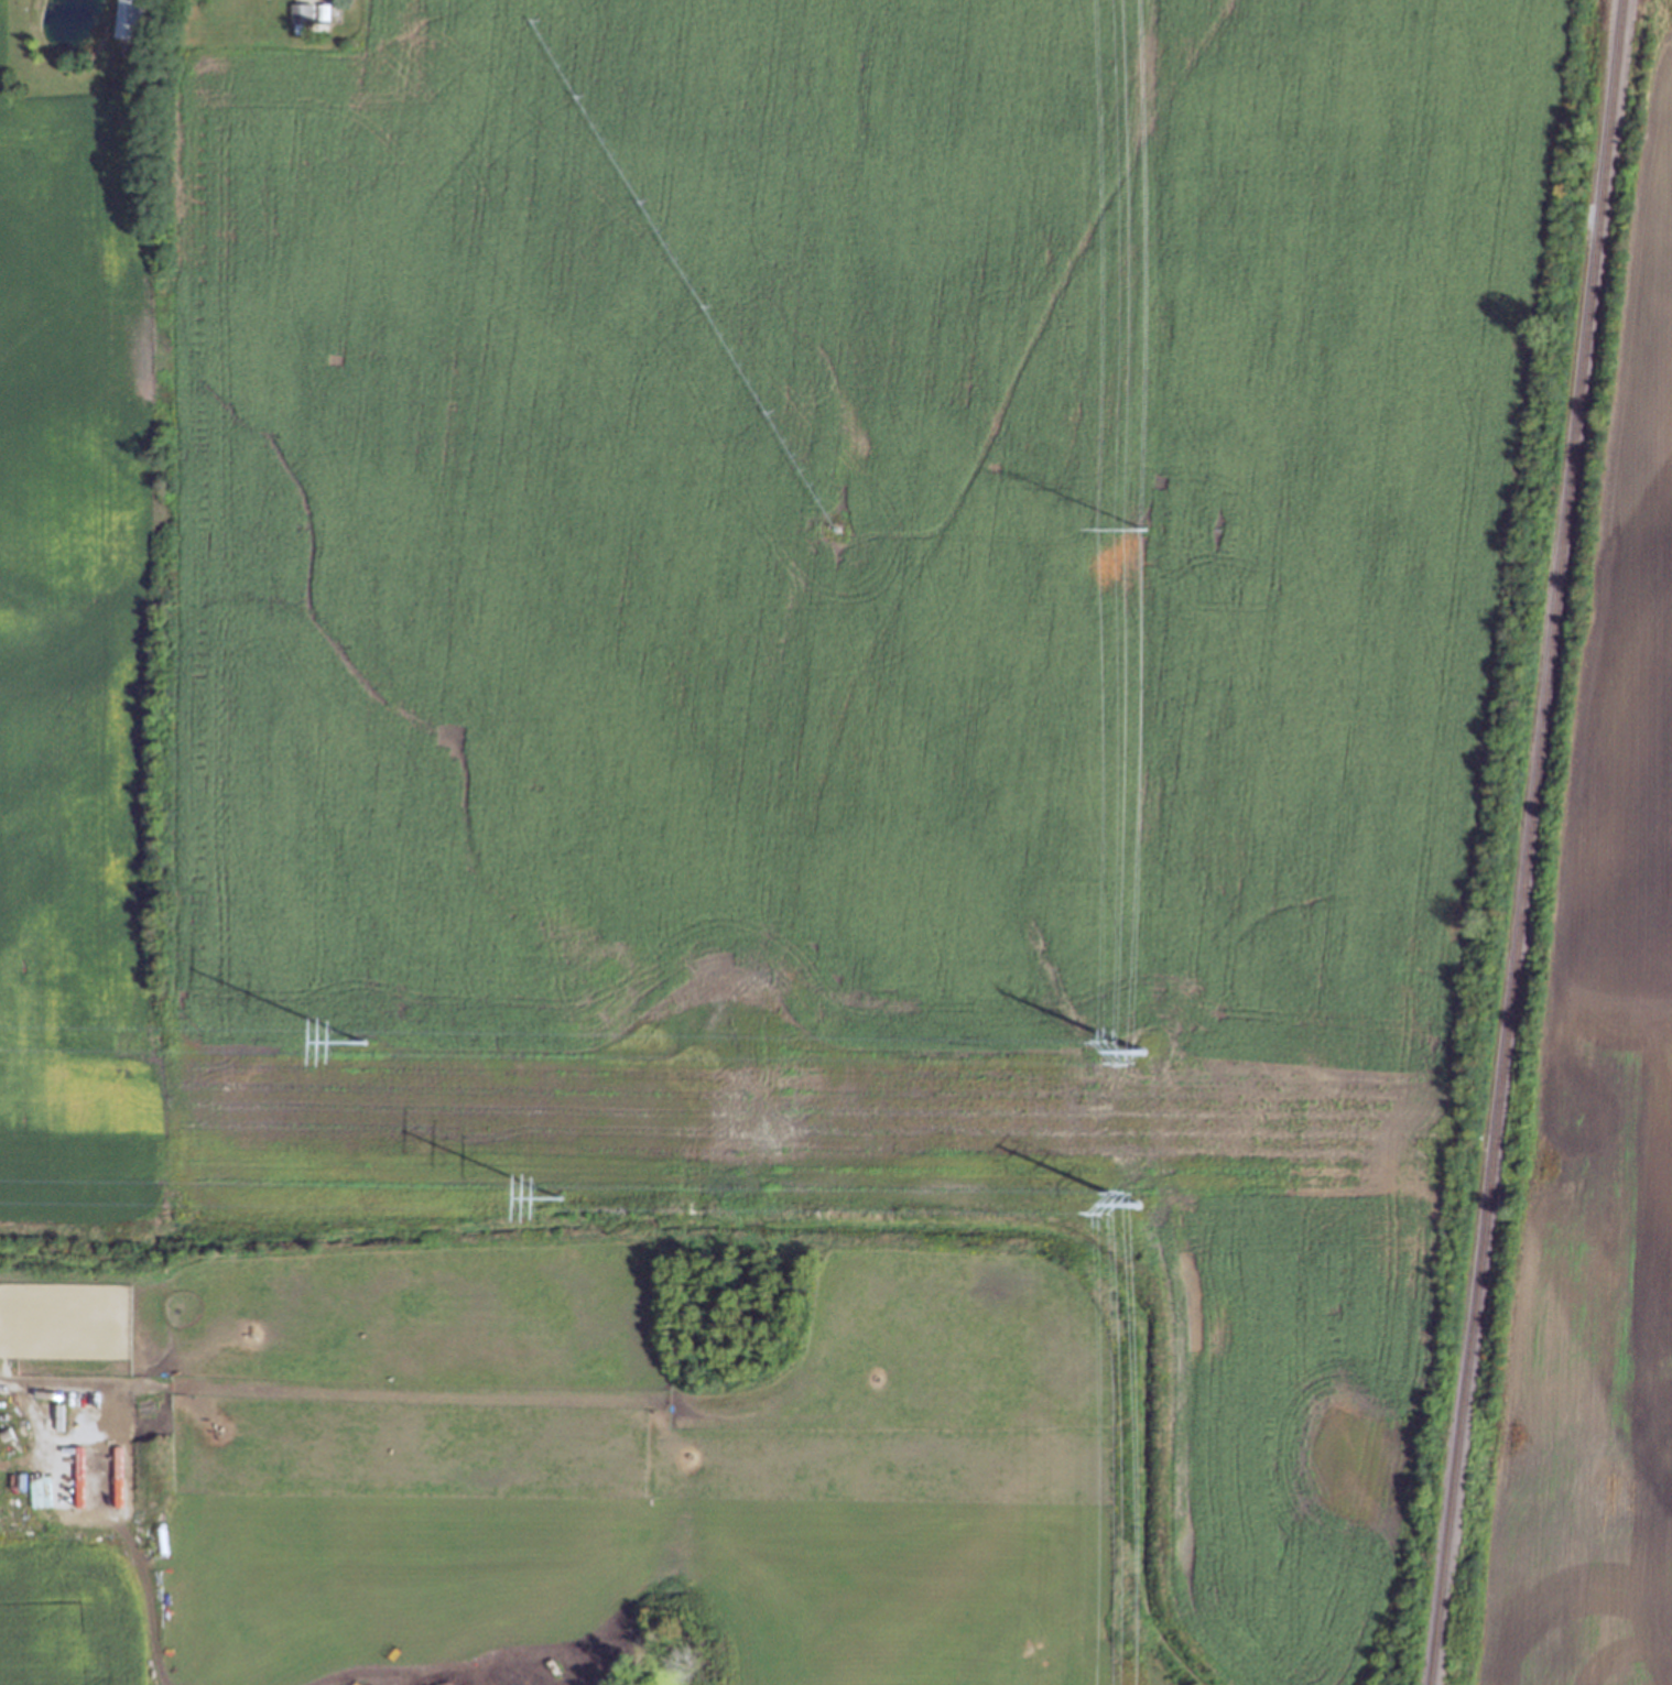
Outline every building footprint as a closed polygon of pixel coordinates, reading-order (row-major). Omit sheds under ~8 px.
[(115,39),(117,0),(143,0),(140,40),(115,39)] [(311,35),(295,35),(295,24),(290,24),(290,3),(313,3),(313,23),(311,23),(311,35)]
